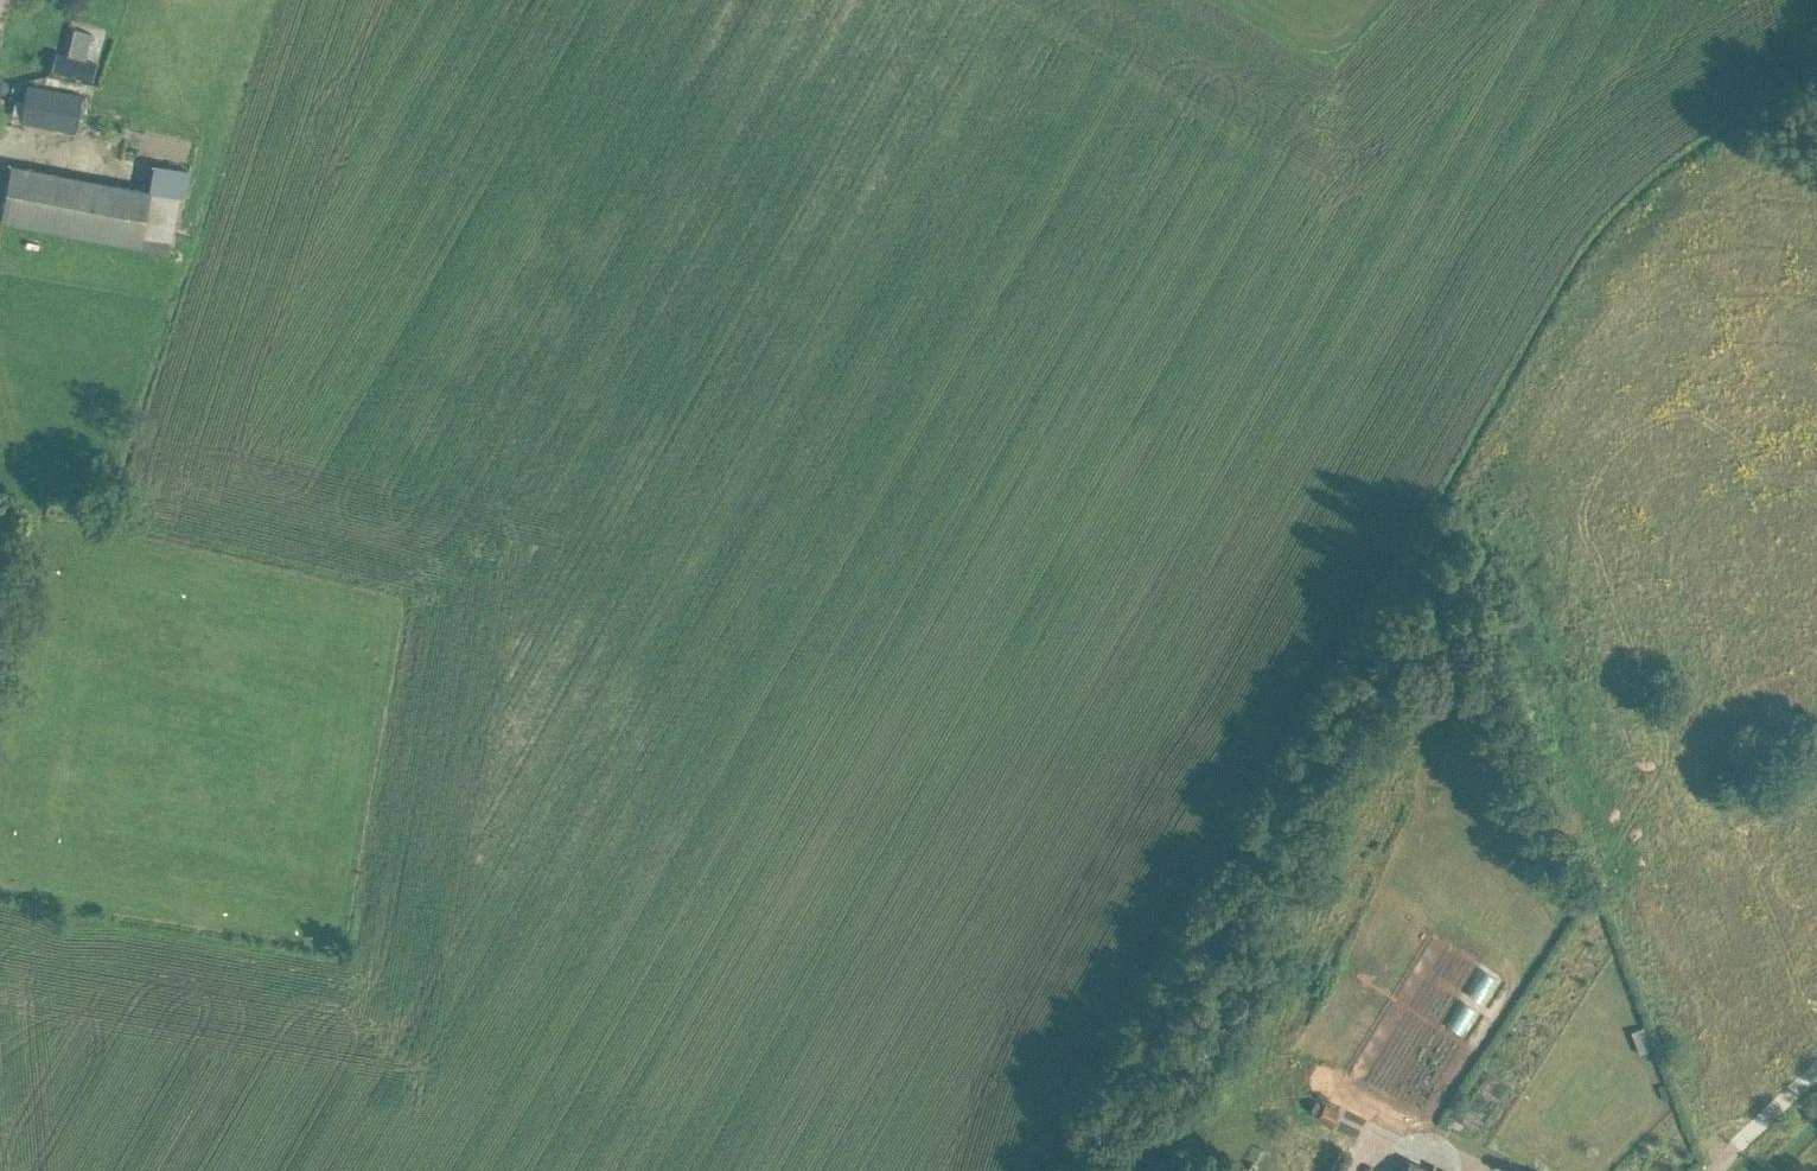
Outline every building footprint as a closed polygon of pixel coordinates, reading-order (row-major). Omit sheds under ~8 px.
[(58,53),(54,69),(93,79),(98,63),(85,60),(68,55),(58,53)] [(20,123),(43,127),(76,133),(83,94),(27,84),(24,101),(15,99),(12,116),(21,118),(20,123)] [(1,220),(30,225),(170,251),(180,197),(185,198),(190,169),(180,167),(156,164),(151,189),(12,164),(1,220)] [(1318,1118),(1330,1124),(1338,1109),(1325,1103),(1325,1105),(1315,1100),(1309,1110),(1319,1116),(1318,1118)]
